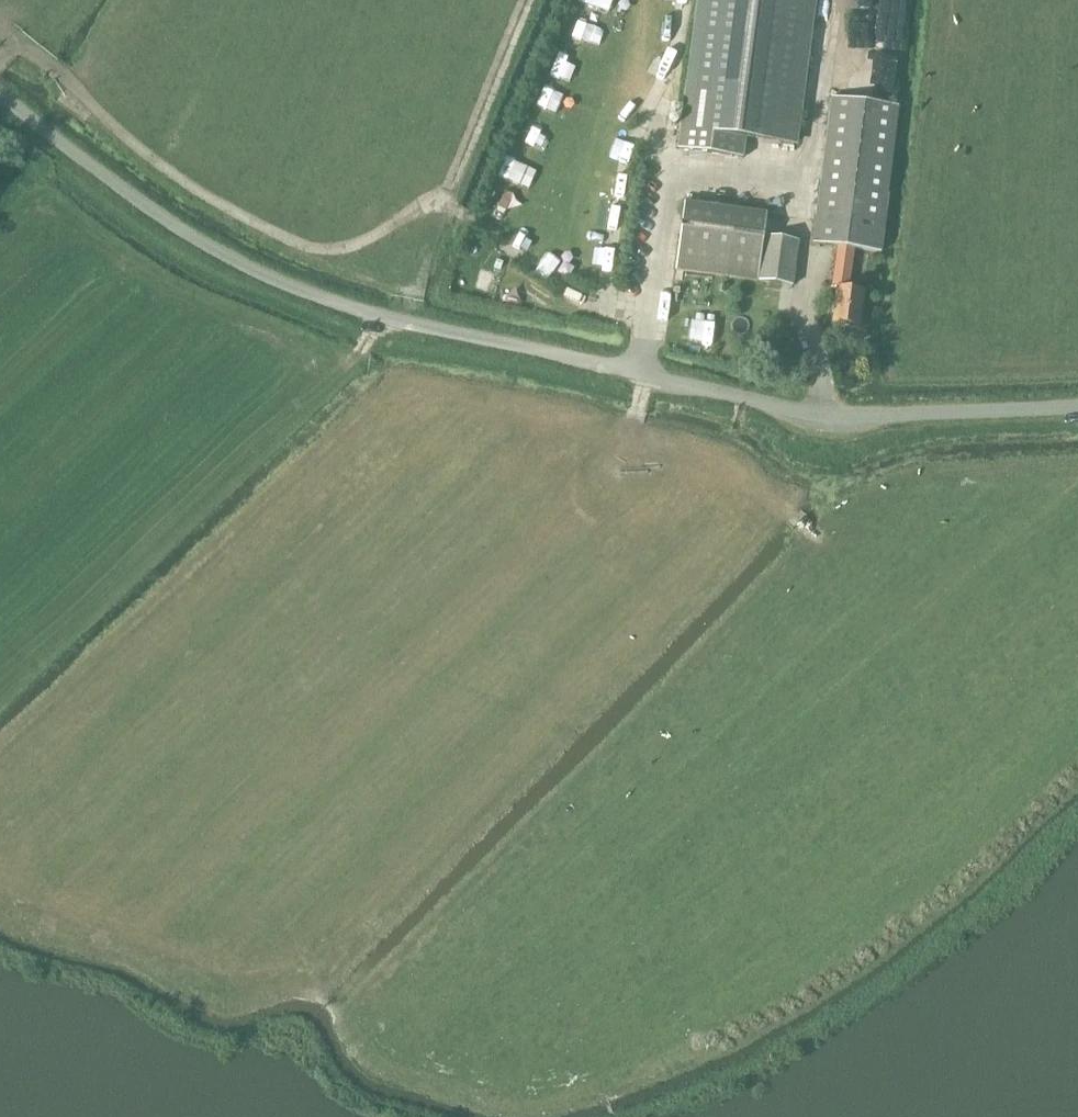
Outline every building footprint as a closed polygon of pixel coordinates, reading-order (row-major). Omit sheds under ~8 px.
[(680,150),(744,159),(747,135),(796,141),(814,0),(700,0),(680,150)] [(839,247),(856,250),(882,253),(900,108),(833,99),(815,244),(839,247)] [(677,270),(761,282),(766,237),(769,215),(686,204),(677,270)] [(799,242),(766,237),(761,282),(793,287),(799,242)] [(850,290),(856,250),(839,247),(834,289),(838,290),(834,326),(861,329),(866,293),(850,290)]
